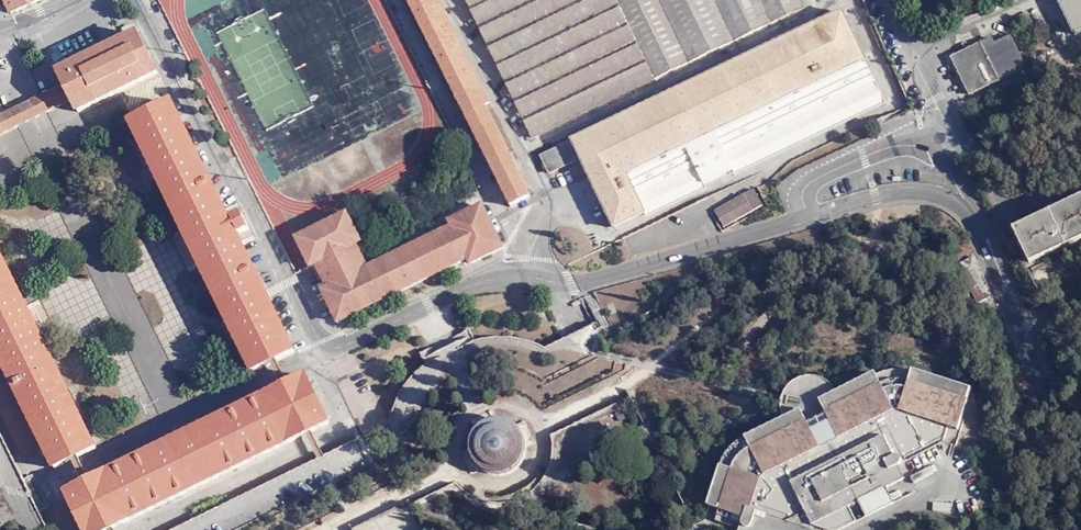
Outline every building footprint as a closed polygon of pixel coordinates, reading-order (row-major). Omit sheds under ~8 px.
[(508,205),(530,194),(484,105),(489,102),(438,0),(405,0),(508,205)] [(804,11),(799,0),(464,0),(531,141),(804,11)] [(1059,4),(1075,37),(1080,34),(1080,0),(1068,0),(1059,4)] [(610,227),(642,212),(644,216),(702,189),(699,184),(729,170),(731,175),(882,103),(838,11),(568,140),(610,227)] [(1013,18),(1017,27),(1031,20),(1026,11),(1013,18)] [(69,90),(76,103),(158,63),(136,20),(54,60),(61,73),(0,103),(0,124),(69,90)] [(991,38),(950,58),(969,96),(1026,68),(1010,35),(994,43),(991,38)] [(171,89),(126,111),(250,363),(270,354),(275,351),(295,341),(238,224),(248,219),(240,201),(229,206),(171,89)] [(565,142),(536,155),(545,174),(573,160),(565,142)] [(722,217),(761,194),(751,178),(712,200),(722,217)] [(503,238),(481,193),(446,210),(449,215),(366,255),(356,234),(361,232),(346,201),(293,227),(308,258),(314,255),(324,276),(319,278),(336,313),(465,250),(468,255),(503,238)] [(1013,230),(1030,264),(1080,238),(1080,196),(1013,230)] [(52,458),(71,449),(77,447),(96,438),(0,243),(0,352),(52,458)] [(275,351),(270,354),(280,375),(286,372),(275,351)] [(39,435),(0,356),(0,402),(21,444),(39,435)] [(330,413),(305,362),(286,372),(280,375),(87,469),(82,471),(62,481),(87,529),(89,529),(106,522),(112,519),(305,425),(310,422),(330,413)] [(723,463),(710,503),(747,515),(745,519),(745,522),(746,523),(749,525),(752,525),(754,524),(760,507),(836,529),(838,529),(840,529),(860,519),(852,504),(861,499),(869,515),(897,501),(885,481),(908,476),(902,463),(903,462),(904,460),(904,458),(904,456),(949,433),(952,425),(971,432),(989,431),(975,387),(915,367),(915,370),(910,369),(903,368),(896,368),(892,368),(889,369),(879,372),(878,370),(841,389),(837,384),(833,381),(829,378),(824,376),(819,375),(813,375),(808,375),(803,376),(800,378),(797,380),(794,382),(791,385),(789,389),(787,392),(786,395),(785,398),(784,403),(784,407),(785,410),(785,413),(786,416),(747,436),(741,439),(736,444),(731,449),(728,454),(723,463)] [(479,420),(477,423),(474,426),(472,429),(470,435),(469,441),(470,447),(471,451),(474,457),(481,464),(487,467),(495,469),(498,469),(506,468),(513,463),(518,459),(519,457),(522,451),(523,448),(524,441),(523,434),(522,431),(520,427),(514,421),(509,417),(502,415),(494,414),(486,417),(479,420)] [(310,422),(305,425),(315,447),(321,444),(310,422)] [(77,447),(71,449),(82,471),(87,469),(77,447)] [(106,522),(110,529),(118,529),(112,519),(106,522)]
